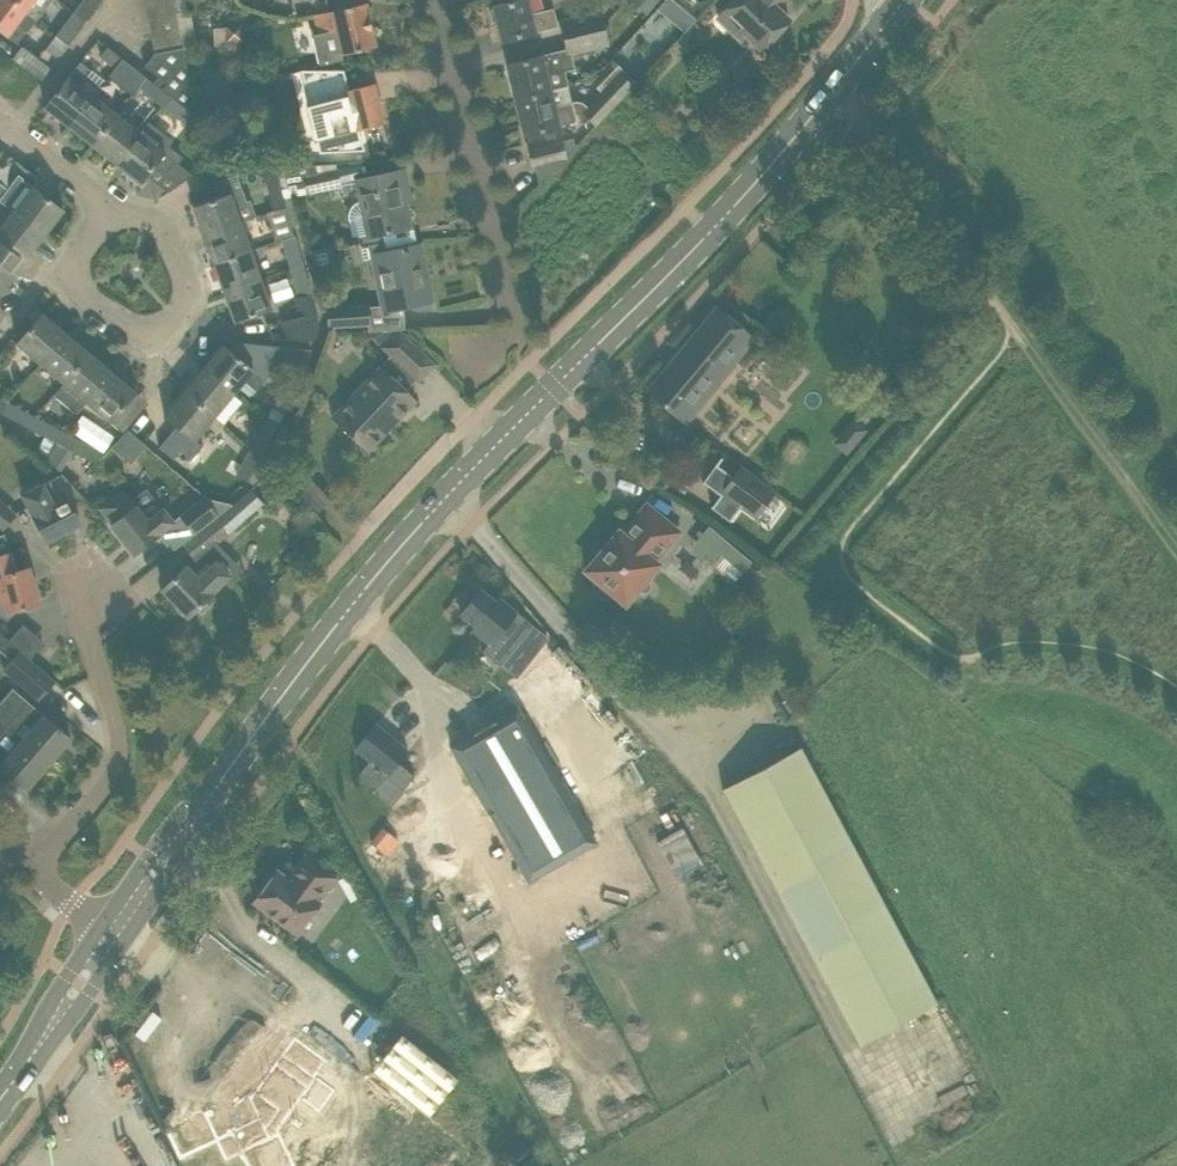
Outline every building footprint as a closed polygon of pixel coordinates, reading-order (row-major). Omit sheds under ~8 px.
[(9,0),(0,0),(0,31),(16,43),(26,31),(16,24),(25,12),(9,0)] [(25,12),(35,19),(43,8),(33,1),(34,0),(9,0),(25,12)] [(73,11),(86,21),(101,0),(81,0),(73,11)] [(146,21),(175,14),(172,0),(162,0),(143,4),(146,21)] [(494,7),(490,10),(493,21),(497,22),(502,41),(557,27),(553,8),(531,14),(529,0),(513,0),(493,5),(494,7)] [(694,20),(674,0),(672,0),(664,8),(686,29),(694,20)] [(714,18),(739,42),(746,35),(761,49),(789,19),(774,5),(779,0),(731,0),(714,18)] [(311,15),(316,35),(312,36),(318,64),(343,59),(342,54),(376,46),(365,2),(311,15)] [(557,20),(562,39),(604,29),(599,10),(557,20)] [(73,11),(54,35),(68,45),(86,21),(73,11)] [(146,21),(149,37),(179,31),(175,14),(146,21)] [(604,29),(562,39),(566,57),(608,47),(604,29)] [(149,37),(153,53),(182,48),(179,31),(149,37)] [(68,45),(54,35),(37,57),(21,46),(12,58),(42,80),(68,45)] [(98,57),(113,70),(122,59),(106,47),(98,57)] [(153,53),(142,67),(166,85),(162,90),(170,96),(193,114),(197,110),(183,47),(182,48),(153,53)] [(508,64),(516,99),(566,87),(567,87),(559,52),(543,56),(543,55),(508,64)] [(113,70),(137,88),(146,77),(122,59),(113,70)] [(44,107),(69,126),(93,95),(92,94),(99,86),(87,77),(91,71),(80,62),(44,107)] [(566,87),(516,99),(525,134),(573,122),(574,126),(584,123),(588,120),(594,126),(636,82),(617,65),(595,88),(599,92),(586,107),(581,103),(576,101),(570,102),(566,87)] [(343,70),(303,70),(311,104),(309,104),(315,126),(318,138),(330,135),(334,150),(363,150),(357,129),(384,122),(374,83),(342,91),(338,74),(344,72),(343,70)] [(137,88),(161,107),(170,96),(162,90),(146,77),(137,88)] [(69,126),(92,145),(117,114),(93,95),(69,126)] [(170,96),(161,107),(185,125),(193,114),(170,96)] [(92,145),(116,164),(141,133),(139,132),(117,114),(92,145)] [(141,133),(116,164),(140,183),(152,167),(161,174),(178,161),(177,161),(181,157),(168,146),(172,140),(148,121),(139,132),(141,133)] [(539,185),(576,146),(574,138),(529,149),(533,165),(534,165),(539,185)] [(273,168),(276,177),(276,179),(284,207),(290,227),(291,227),(300,224),(290,190),(303,188),(305,195),(340,187),(337,168),(335,169),(334,164),(273,168)] [(357,235),(358,241),(360,246),(384,241),(382,233),(410,227),(403,191),(408,190),(403,169),(352,180),(357,202),(352,205),(349,208),(348,214),(348,219),(351,236),(357,235)] [(50,192),(35,181),(34,182),(35,183),(32,186),(22,179),(23,177),(18,174),(17,175),(19,176),(10,189),(0,182),(0,202),(12,211),(44,235),(63,210),(46,197),(48,193),(49,194),(50,192)] [(193,206),(203,235),(240,222),(235,207),(241,205),(232,177),(208,186),(213,199),(193,206)] [(264,180),(273,210),(284,207),(276,179),(276,177),(264,180)] [(274,242),(280,241),(280,240),(282,239),(293,236),(291,227),(290,227),(284,207),(273,210),(265,213),(274,242)] [(0,227),(0,240),(26,259),(44,235),(12,211),(0,227)] [(203,235),(213,264),(250,250),(240,222),(203,235)] [(312,228),(303,237),(313,247),(322,239),(312,228)] [(280,240),(280,241),(288,269),(302,265),(293,236),(282,239),(280,240)] [(8,283),(26,259),(0,240),(0,276),(8,283)] [(360,246),(358,241),(351,243),(355,261),(372,257),(384,311),(432,300),(426,276),(421,277),(414,245),(386,251),(384,241),(360,246)] [(213,264),(223,292),(261,278),(250,250),(213,264)] [(302,265),(288,269),(296,297),(292,299),(297,316),(279,322),(285,339),(307,342),(313,340),(319,328),(309,295),(310,294),(302,265)] [(0,276),(0,294),(8,283),(0,276)] [(261,278),(223,292),(234,321),(271,308),(261,278)] [(326,307),(327,326),(368,323),(366,304),(326,307)] [(647,391),(666,406),(688,424),(756,340),(716,307),(647,391)] [(15,345),(39,364),(65,333),(42,313),(15,345)] [(382,347),(418,381),(435,364),(399,329),(382,347)] [(39,364),(62,384),(89,352),(65,333),(39,364)] [(223,344),(202,369),(233,395),(244,381),(255,391),(265,379),(223,344)] [(271,366),(303,368),(310,349),(273,345),(271,366)] [(62,384),(86,403),(112,372),(89,352),(62,384)] [(330,416),(351,435),(368,451),(416,400),(379,364),(330,416)] [(202,369),(183,393),(214,418),(233,395),(202,369)] [(112,372),(86,403),(118,430),(131,415),(122,407),(135,391),(133,390),(136,386),(125,377),(123,381),(112,372)] [(214,418),(183,393),(164,415),(176,426),(158,448),(172,459),(179,451),(190,460),(202,446),(195,441),(214,418)] [(278,394),(264,420),(266,422),(275,427),(290,400),(278,394)] [(27,428),(34,417),(6,402),(0,414),(27,428)] [(27,428),(55,442),(55,443),(56,442),(61,432),(62,431),(34,417),(27,428)] [(264,420),(249,447),(251,449),(261,454),(275,427),(266,422),(264,420)] [(61,432),(56,442),(72,450),(71,452),(93,464),(104,453),(62,431),(61,432)] [(55,443),(55,442),(44,459),(59,472),(71,452),(72,450),(56,442),(55,443)] [(251,449),(249,447),(234,476),(246,482),(261,454),(251,449)] [(716,465),(703,482),(718,493),(719,494),(711,505),(729,518),(737,508),(754,520),(776,491),(739,465),(731,476),(716,465)] [(43,481),(20,493),(46,541),(80,523),(69,502),(81,495),(62,474),(44,483),(43,481)] [(292,491),(316,514),(327,503),(303,480),(292,491)] [(231,503),(195,532),(196,533),(184,544),(195,557),(162,589),(188,616),(212,592),(229,575),(212,558),(222,548),(216,542),(228,533),(263,503),(251,488),(233,503),(231,503)] [(111,525),(133,554),(175,521),(162,506),(146,518),(135,504),(134,505),(122,490),(99,507),(112,524),(111,525)] [(181,514),(195,532),(231,503),(204,496),(181,514)] [(619,530),(585,570),(596,579),(593,582),(593,585),(593,587),(593,589),(594,592),(595,594),(596,595),(599,597),(601,598),(603,599),(605,599),(609,598),(610,597),(612,596),(614,594),(624,603),(659,562),(657,561),(681,533),(647,505),(623,534),(619,530)] [(11,546),(8,533),(0,535),(0,548),(11,546)] [(733,583),(751,562),(729,543),(711,565),(733,583)] [(3,597),(7,612),(39,603),(29,567),(17,570),(12,552),(0,555),(0,598),(3,597)] [(533,627),(515,612),(499,597),(496,601),(481,589),(461,614),(476,626),(472,630),(489,644),(483,651),(500,666),(533,627)] [(1,650),(9,640),(0,632),(0,649),(1,650)] [(19,650),(3,668),(39,699),(55,681),(19,650)] [(70,737),(31,703),(20,716),(31,726),(20,739),(19,739),(48,763),(70,737)] [(518,706),(449,746),(528,882),(596,842),(518,706)] [(376,724),(356,747),(371,760),(359,773),(377,788),(386,777),(403,790),(415,776),(398,762),(408,751),(376,724)] [(10,776),(25,790),(48,763),(19,739),(8,730),(4,727),(0,732),(0,788),(10,776)] [(721,789),(857,1045),(936,1003),(800,747),(721,789)] [(253,902),(298,934),(322,902),(319,900),(337,877),(305,854),(292,872),(294,873),(290,879),(277,870),(253,902)] [(168,1130),(185,1165),(283,1165),(293,1161),(277,1125),(299,1094),(319,1108),(334,1086),(315,1072),(326,1057),(294,1033),(250,1093),(248,1087),(203,1108),(205,1112),(168,1130)] [(401,1035),(371,1072),(428,1115),(457,1079),(401,1035)]
